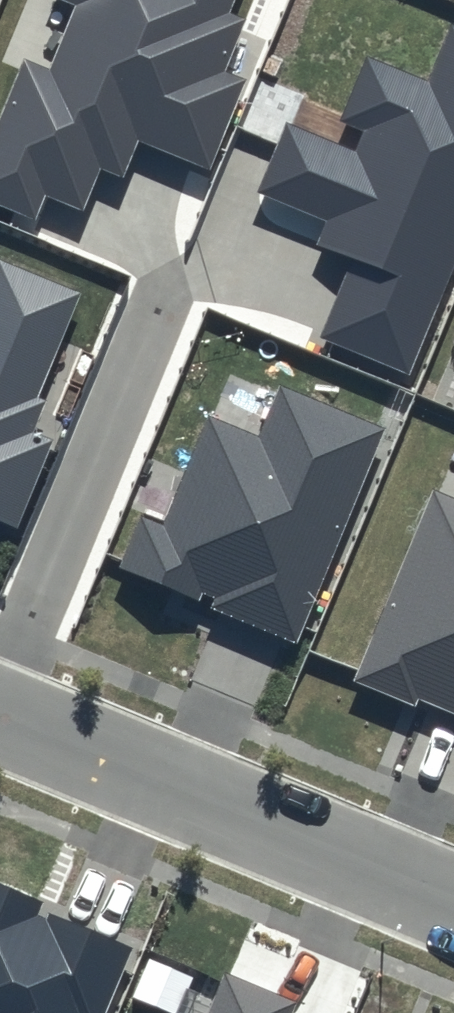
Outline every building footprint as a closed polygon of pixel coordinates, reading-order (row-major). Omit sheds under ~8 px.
[(75,3),(49,69),(26,60),(0,126),(0,199),(34,212),(44,188),(83,203),(99,165),(127,176),(139,144),(212,173),(249,77),(225,67),(244,18),(230,13),(235,0),(68,0),(75,3)] [(447,18),(423,76),(366,52),(337,120),(364,131),(355,153),(288,125),(263,185),(331,213),(319,244),(354,259),(322,338),(413,375),(453,277),(453,21),(447,18)] [(0,261),(0,520),(20,528),(55,441),(30,431),(43,399),(37,397),(78,292),(0,261)] [(389,427),(278,381),(257,432),(210,413),(164,524),(141,514),(120,566),(199,599),(202,592),(214,597),(209,609),(298,646),(389,427)] [(430,491),(352,683),(415,708),(418,700),(453,714),(453,501),(430,491)] [(0,885),(0,1012),(105,1012),(133,946),(47,912),(45,917),(36,914),(41,902),(0,885)] [(227,974),(211,1012),(290,1012),(295,1002),(227,974)]
